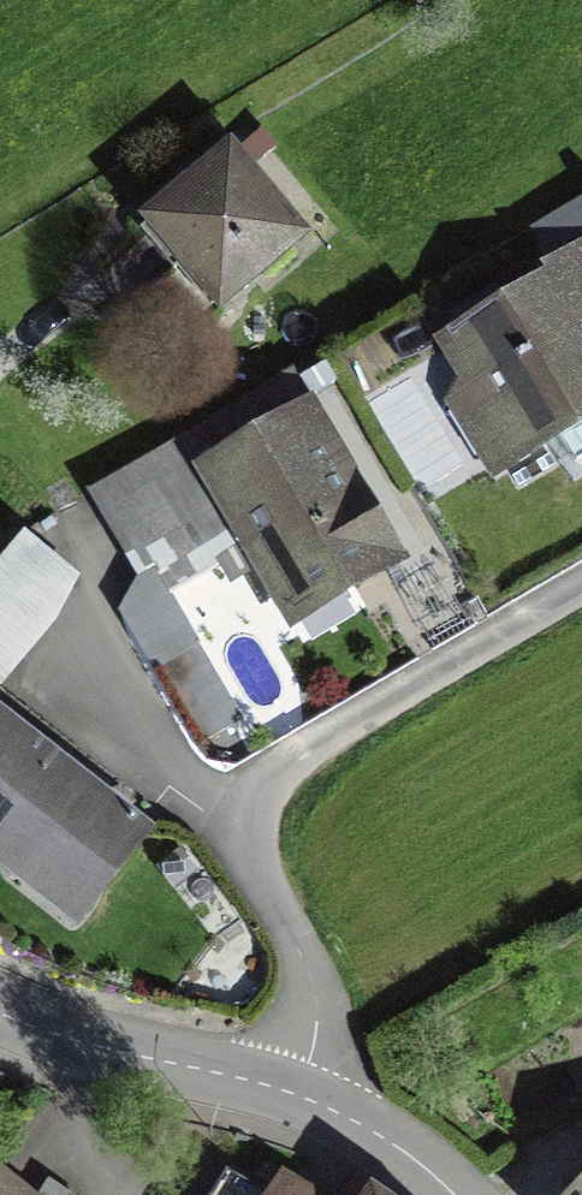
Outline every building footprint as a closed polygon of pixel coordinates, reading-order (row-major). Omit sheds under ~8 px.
[(231,153),(145,225),(211,305),(298,233),(231,153)] [(447,336),(516,460),(557,438),(571,464),(581,458),(581,261),(447,336)] [(306,418),(208,476),(286,609),(385,551),(306,418)] [(169,594),(234,556),(213,519),(145,559),(120,612),(198,744),(242,718),(169,594)] [(0,557),(0,658),(64,578),(15,539),(0,557)] [(79,903),(137,827),(0,722),(0,843),(79,903)] [(278,1180),(269,1194),(301,1194),(278,1180)]
